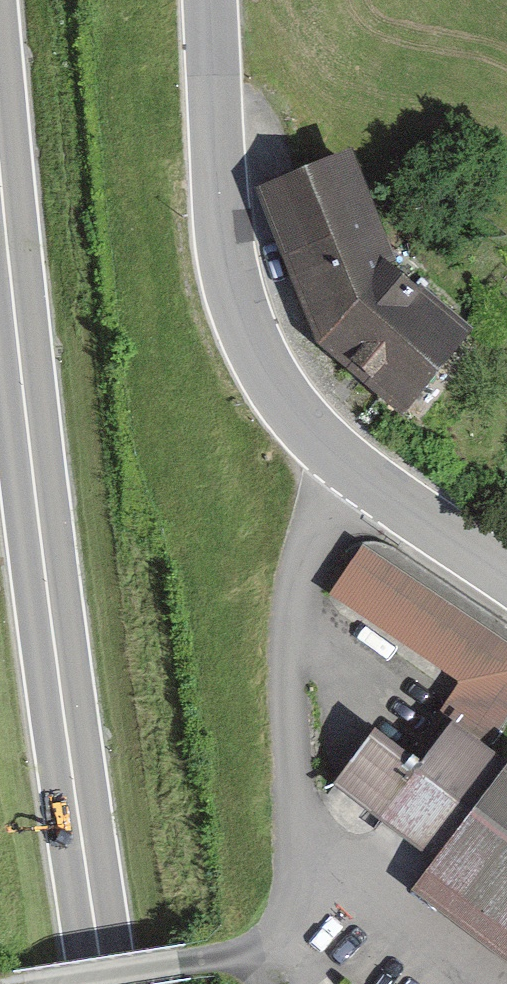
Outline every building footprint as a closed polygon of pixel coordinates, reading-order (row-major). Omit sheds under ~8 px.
[(364,142),(272,183),(330,343),(425,421),(506,347),(506,344),(425,278),(364,142)] [(364,537),(314,611),(442,697),(436,706),(402,682),(323,797),(506,922),(506,727),(500,722),(506,713),(506,634),(364,537)]
